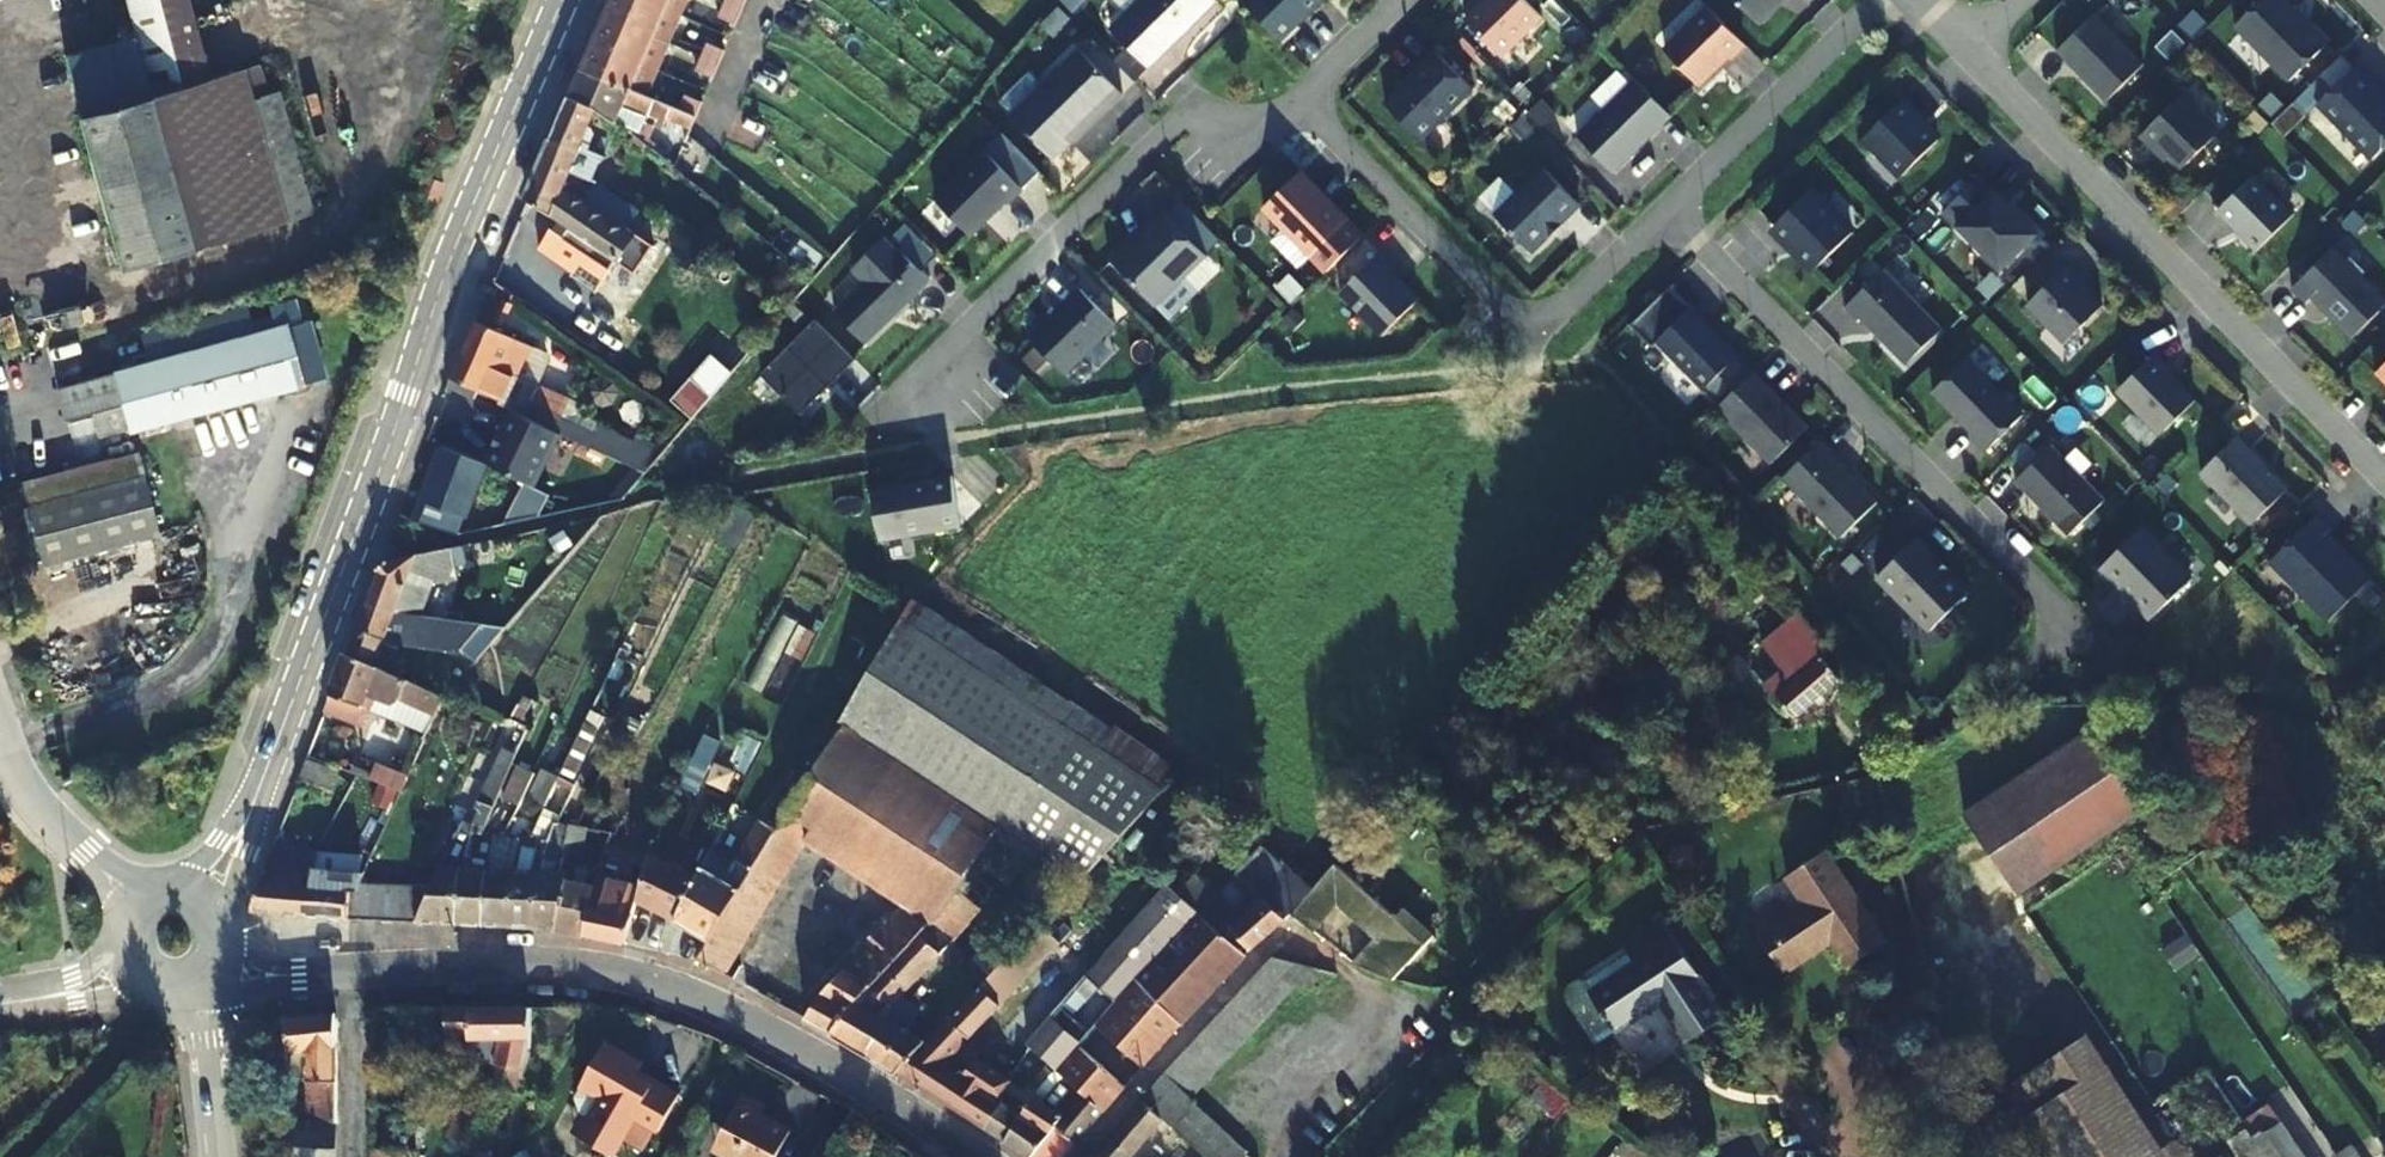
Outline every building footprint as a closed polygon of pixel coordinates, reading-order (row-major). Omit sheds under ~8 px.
[(208,79),(184,0),(120,0),(130,33),(149,97),(208,79)] [(718,64),(722,54),(683,37),(684,34),(662,24),(667,12),(639,0),(613,0),(605,17),(718,64)] [(667,12),(672,0),(639,0),(667,12)] [(695,7),(697,4),(738,21),(742,11),(717,0),(678,0),(695,7)] [(742,11),(746,0),(717,0),(742,11)] [(1147,70),(1180,38),(1177,36),(1185,28),(1187,30),(1215,4),(1212,0),(1141,0),(1109,31),(1147,70)] [(1283,45),(1299,29),(1297,26),(1323,0),(1251,0),(1244,6),(1249,12),(1283,45)] [(1464,21),(1500,58),(1541,18),(1523,0),(1486,0),(1464,21)] [(1759,25),(1785,0),(1734,0),(1759,25)] [(2328,44),(2307,22),(2305,24),(2299,19),(2301,16),(2287,2),(2290,0),(2289,0),(2261,0),(2235,26),(2289,82),(2328,44)] [(1730,59),(1744,45),(1708,8),(1665,51),(1698,85),(1728,57),(1730,59)] [(2057,51),(2106,102),(2144,65),(2094,15),(2057,51)] [(594,44),(645,65),(650,53),(672,62),(674,58),(714,75),(718,64),(605,17),(594,44)] [(130,33),(59,56),(76,117),(149,97),(130,33)] [(583,70),(695,118),(700,107),(659,90),(661,87),(640,78),(645,65),(594,44),(583,70)] [(1009,119),(1051,161),(1104,108),(1106,111),(1122,95),(1078,51),(1009,119)] [(1472,90),(1433,51),(1407,77),(1409,80),(1384,105),(1420,142),(1472,90)] [(255,67),(208,79),(149,97),(76,117),(117,268),(308,215),(275,94),(264,97),(255,67)] [(2384,148),(2384,97),(2356,68),(2318,104),(2373,160),(2384,148)] [(583,70),(571,98),(598,110),(619,126),(627,107),(649,116),(651,112),(691,128),(695,118),(583,70)] [(1613,174),(1671,118),(1634,80),(1577,137),(1613,174)] [(2158,148),(2180,170),(2218,131),(2182,95),(2140,136),(2156,151),(2158,148)] [(619,126),(598,110),(571,98),(568,98),(542,161),(571,172),(582,177),(590,160),(607,166),(623,130),(619,126)] [(1906,99),(1867,137),(1905,175),(1941,139),(1917,114),(1919,112),(1906,99)] [(1007,205),(1022,191),(984,153),(934,202),(970,238),(1005,203),(1007,205)] [(571,172),(542,161),(526,199),(559,221),(564,225),(620,263),(637,275),(655,250),(565,188),(571,172)] [(1559,225),(1579,205),(1543,169),(1494,217),(1529,251),(1547,234),(1545,234),(1556,222),(1559,225)] [(1310,259),(1344,225),(1316,196),(1318,194),(1298,173),(1262,209),(1310,259)] [(2253,175),(2216,212),(2256,251),(2292,214),(2253,175)] [(2002,272),(2039,236),(1982,177),(1945,213),(2002,272)] [(1794,253),(1813,272),(1852,234),(1810,191),(1773,228),(1788,242),(1789,241),(1797,249),(1794,253)] [(1130,239),(1108,261),(1154,307),(1205,257),(1163,215),(1147,231),(1149,233),(1137,245),(1130,239)] [(559,221),(551,233),(557,237),(564,225),(559,221)] [(539,246),(578,272),(581,267),(606,284),(620,263),(564,225),(557,237),(551,233),(548,234),(539,246)] [(833,315),(864,346),(929,283),(898,251),(895,254),(883,241),(851,272),(864,285),(833,315)] [(2384,306),(2384,298),(2334,247),(2292,289),(2306,303),(2311,298),(2352,339),(2384,306)] [(1392,271),(1377,256),(1338,294),(1381,337),(1418,301),(1390,273),(1392,271)] [(598,297),(606,284),(581,267),(578,272),(572,280),(598,297)] [(2065,345),(2103,309),(2079,285),(2082,281),(2068,267),(2028,306),(2065,345)] [(1906,366),(1942,330),(1884,270),(1844,308),(1858,322),(1860,320),(1906,366)] [(1115,327),(1078,291),(1027,341),(1064,378),(1115,327)] [(122,400),(132,433),(327,380),(314,324),(303,327),(295,301),(271,306),(277,334),(257,340),(247,308),(143,336),(151,366),(63,391),(69,414),(122,400)] [(1703,388),(1737,354),(1689,306),(1655,340),(1703,388)] [(535,348),(475,321),(450,379),(500,401),(498,405),(501,407),(514,376),(523,380),(535,348)] [(855,362),(815,322),(759,377),(799,417),(855,362)] [(708,352),(720,362),(733,373),(739,365),(750,351),(724,333),(708,352)] [(2167,430),(2196,401),(2168,373),(2172,369),(2157,354),(2119,390),(2158,430),(2167,430)] [(2023,416),(1967,359),(1932,393),(1974,436),(1972,438),(1987,452),(2023,416)] [(720,362),(679,407),(684,411),(695,416),(733,373),(720,362)] [(2376,373),(2384,383),(2384,364),(2376,373)] [(733,373),(695,416),(692,419),(651,467),(670,484),(759,381),(739,365),(733,373)] [(1769,463),(1807,426),(1752,371),(1714,408),(1769,463)] [(695,416),(684,411),(674,407),(637,451),(531,403),(524,417),(563,436),(646,473),(651,467),(692,419),(695,416)] [(563,436),(524,417),(512,411),(486,463),(537,488),(563,436)] [(2250,523),(2287,488),(2273,474),(2266,475),(2260,468),(2261,461),(2236,436),(2199,471),(2250,523)] [(1833,453),(1820,439),(1781,477),(1839,537),(1876,501),(1830,455),(1833,453)] [(2069,537),(2106,502),(2053,446),(2016,482),(2069,537)] [(414,520),(456,536),(466,515),(485,464),(441,448),(414,520)] [(164,537),(141,454),(24,485),(47,567),(164,537)] [(948,478),(866,494),(876,543),(957,528),(948,478)] [(413,522),(398,517),(390,541),(394,549),(404,547),(413,522)] [(2313,519),(2272,561),(2330,619),(2372,577),(2313,519)] [(2192,580),(2143,529),(2100,570),(2126,597),(2128,595),(2137,603),(2135,605),(2150,621),(2192,580)] [(1969,591),(1916,538),(1875,579),(1928,632),(1969,591)] [(396,613),(424,615),(437,582),(459,577),(452,548),(381,566),(367,602),(370,603),(396,613)] [(970,924),(1005,885),(989,870),(1012,842),(1084,740),(1100,750),(1111,737),(1114,733),(912,601),(910,605),(839,723),(844,727),(787,810),(776,830),(710,939),(700,957),(698,961),(725,975),(805,839),(905,903),(847,966),(849,969),(819,1001),(805,1020),(834,1035),(836,1032),(844,1019),(871,991),(892,1009),(902,999),(954,941),(933,926),(947,906),(970,924)] [(351,653),(383,669),(387,656),(380,651),(385,640),(396,613),(370,603),(367,602),(348,652),(351,653)] [(1785,625),(1776,631),(1797,658),(1767,686),(1793,718),(1837,682),(1820,660),(1829,651),(1799,612),(1785,625)] [(396,613),(385,640),(464,651),(476,660),(507,625),(424,615),(396,613)] [(326,713),(361,725),(368,707),(429,730),(436,716),(444,698),(383,669),(351,653),(348,652),(326,713)] [(598,731),(584,723),(558,777),(572,783),(598,731)] [(2088,731),(1965,812),(2017,889),(2139,808),(2088,731)] [(703,764),(692,758),(679,787),(697,795),(706,772),(713,774),(731,742),(719,734),(703,764)] [(1461,751),(1452,743),(1436,761),(1445,769),(1461,751)] [(489,816),(514,755),(501,750),(477,811),(489,816)] [(342,770),(307,757),(301,775),(336,787),(342,770)] [(518,805),(534,773),(518,767),(503,798),(518,805)] [(541,811),(558,777),(541,769),(525,802),(541,811)] [(586,814),(595,799),(583,793),(575,808),(586,814)] [(710,939),(776,830),(761,822),(734,867),(710,853),(698,877),(677,921),(710,939)] [(588,831),(578,828),(570,827),(567,843),(564,854),(583,858),(588,831)] [(453,922),(452,926),(476,926),(476,923),(494,837),(481,837),(470,837),(467,851),(453,922)] [(476,926),(502,928),(503,925),(514,872),(521,839),(503,838),(494,837),(476,923),(476,926)] [(559,873),(564,854),(567,843),(542,841),(536,873),(526,926),(525,929),(557,931),(557,927),(566,881),(567,874),(559,873)] [(252,912),(301,916),(301,913),(302,886),(312,886),(313,870),(313,852),(275,848),(252,912)] [(1888,940),(1826,849),(1788,876),(1805,900),(1759,931),(1787,971),(1832,941),(1849,966),(1888,940)] [(467,851),(450,850),(443,867),(439,868),(432,887),(420,920),(419,924),(452,926),(453,922),(467,851)] [(1293,910),(1303,899),(1300,896),(1251,851),(1239,865),(1259,884),(1253,892),(1262,901),(1232,930),(1250,948),(1253,950),(1289,914),(1293,910)] [(698,877),(650,854),(641,888),(638,901),(677,921),(698,877)] [(1375,938),(1351,966),(1392,979),(1423,943),(1335,865),(1303,899),(1293,910),(1289,914),(1311,932),(1336,905),(1375,938)] [(362,885),(363,872),(313,870),(312,886),(302,886),(301,913),(301,916),(351,920),(351,917),(353,888),(362,888),(362,885)] [(503,925),(502,928),(525,929),(526,926),(536,873),(514,872),(503,925)] [(587,933),(586,937),(626,945),(628,942),(638,901),(641,888),(596,878),(594,887),(587,933)] [(557,931),(586,937),(587,933),(594,887),(566,881),(557,927),(557,931)] [(420,920),(432,887),(362,885),(362,888),(353,888),(351,917),(351,920),(419,924),(420,920)] [(1033,1039),(1035,1041),(1059,1013),(1087,1037),(1094,1029),(1142,1070),(1182,1024),(1139,985),(1135,982),(1143,972),(1195,911),(1166,885),(1164,887),(1089,974),(1040,1031),(1033,1039)] [(2155,890),(2153,887),(2128,905),(2215,1033),(2240,1015),(2155,890)] [(1139,985),(1182,1024),(1245,953),(1195,911),(1143,972),(1135,982),(1139,985)] [(1591,993),(1617,1033),(1663,1002),(1690,1041),(1725,1017),(1660,919),(1622,945),(1627,953),(1635,963),(1594,991),(1591,993)] [(898,1075),(985,1130),(998,1111),(998,1104),(1007,1092),(1009,1081),(961,1049),(1014,994),(1017,989),(1037,966),(1058,947),(1061,944),(1041,926),(928,1044),(901,1071),(898,1075)] [(1627,953),(1587,981),(1594,991),(1635,963),(1627,953)] [(1162,1122),(1201,1156),(1240,1156),(1248,1152),(1190,1097),(1200,1085),(1212,1072),(1224,1059),(1235,1047),(1247,1034),(1259,1021),(1270,1007),(1293,982),(1310,986),(1315,968),(1270,956),(1256,972),(1245,984),(1233,998),(1222,1010),(1210,1023),(1198,1036),(1186,1050),(1179,1057),(1174,1063),(1165,1073),(1091,1156),(1133,1156),(1162,1122)] [(1591,993),(1594,991),(1587,981),(1575,983),(1572,986),(1567,992),(1567,1000),(1570,1009),(1595,1046),(1617,1033),(1591,993)] [(901,1071),(928,1044),(908,1031),(919,1011),(902,999),(892,1009),(871,991),(844,1019),(836,1032),(834,1035),(898,1075),(901,1071)] [(531,1008),(403,1010),(403,1042),(446,1044),(447,1034),(470,1035),(470,1038),(472,1039),(501,1038),(495,1065),(492,1084),(507,1090),(517,1092),(529,1052),(531,1012),(531,1008)] [(334,1014),(285,1018),(289,1051),(308,1050),(310,1121),(276,1121),(280,1156),(336,1156),(334,1014)] [(2092,1026),(2011,1075),(2061,1156),(2172,1156),(2092,1026)] [(470,1064),(495,1065),(501,1038),(472,1039),(470,1064)] [(1027,1046),(1056,1073),(1065,1063),(1035,1041),(1033,1039),(1027,1046)] [(1070,1044),(1058,1058),(1065,1063),(1070,1068),(1062,1078),(1074,1087),(1082,1077),(1093,1065),(1070,1044)] [(1082,1077),(1074,1087),(1084,1095),(1088,1089),(1103,1101),(1100,1104),(1107,1110),(1111,1105),(1101,1096),(1114,1082),(1093,1065),(1082,1077)] [(2205,1069),(2188,1080),(2230,1140),(2236,1137),(2247,1128),(2205,1069)] [(985,1130),(1026,1156),(1033,1156),(1055,1129),(1084,1095),(1074,1087),(1062,1078),(1056,1073),(1029,1106),(1007,1092),(998,1104),(998,1111),(985,1130)] [(1114,1082),(1101,1096),(1111,1105),(1124,1090),(1114,1082)] [(464,1156),(477,1156),(486,1139),(502,1102),(467,1087),(446,1136),(451,1138),(446,1149),(464,1156)] [(1072,1142),(1076,1145),(1104,1113),(1107,1110),(1100,1104),(1103,1101),(1088,1089),(1084,1095),(1055,1129),(1072,1142)] [(740,1094),(722,1127),(716,1140),(720,1153),(727,1156),(774,1156),(788,1132),(757,1115),(762,1105),(740,1094)] [(624,1156),(553,1114),(543,1134),(583,1156),(624,1156)] [(2279,1124),(2265,1134),(2281,1156),(2304,1156),(2279,1124)] [(2241,1144),(2253,1136),(2247,1128),(2236,1137),(2241,1144)] [(1033,1156),(1065,1156),(1076,1145),(1072,1142),(1055,1129),(1033,1156)] [(2265,1134),(2262,1130),(2253,1136),(2241,1144),(2250,1156),(2281,1156),(2265,1134)] [(720,1153),(716,1140),(711,1148),(720,1153)]
